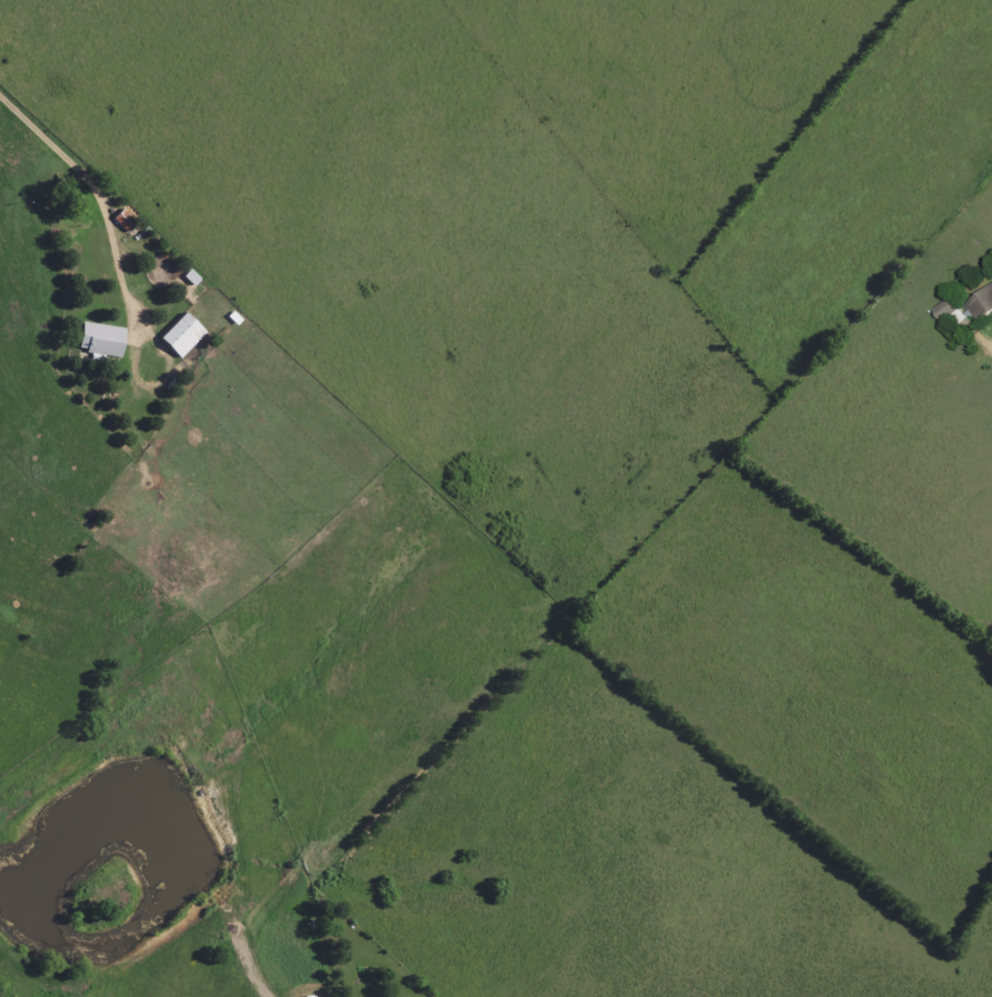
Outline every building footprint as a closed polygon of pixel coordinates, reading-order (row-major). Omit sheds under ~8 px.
[(115,219),(128,233),(138,223),(125,210),(115,219)] [(991,314),(991,288),(968,306),(981,323),(991,314)] [(945,325),(959,315),(963,321),(968,318),(953,297),(935,310),(945,325)] [(207,333),(187,313),(162,340),(182,359),(207,333)] [(127,330),(85,323),(80,350),(94,352),(93,360),(105,362),(106,356),(123,359),(127,330)]
